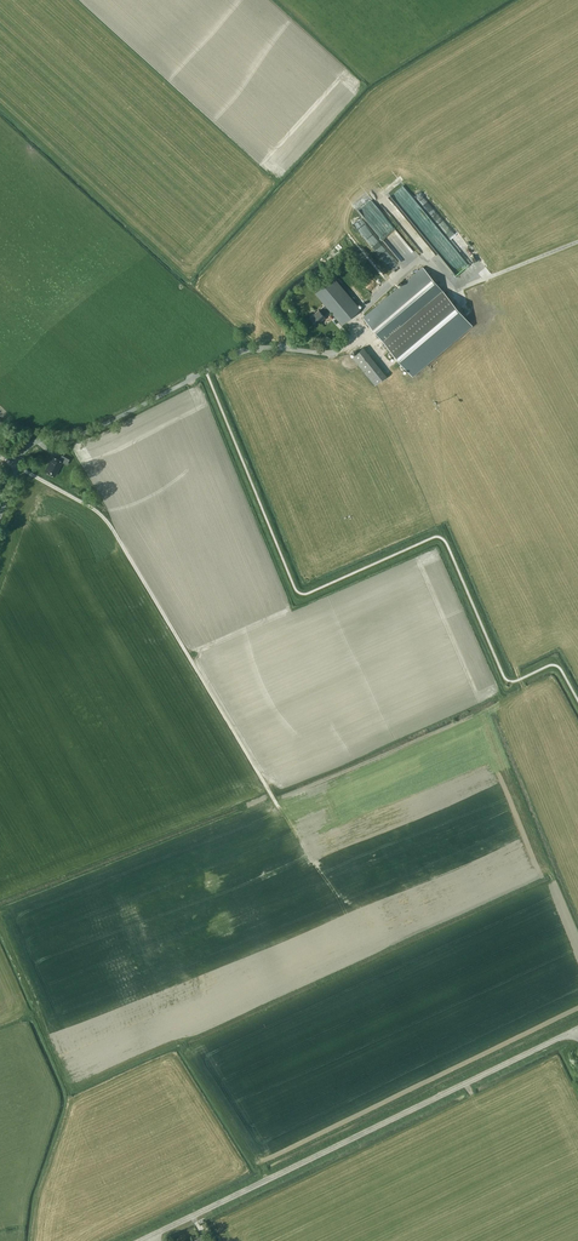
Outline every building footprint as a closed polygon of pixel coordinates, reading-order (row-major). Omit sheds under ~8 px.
[(382,245),(376,251),(392,267),(398,261),(382,245)] [(423,267),(363,317),(385,344),(445,293),(423,267)] [(325,304),(310,317),(315,324),(331,311),(342,324),(361,309),(334,277),(315,293),(325,304)] [(445,293),(385,344),(405,367),(414,359),(410,354),(460,311),(445,293)] [(414,359),(405,367),(413,376),(473,326),(460,311),(410,354),(414,359)] [(352,357),(375,385),(387,375),(364,347),(352,357)] [(67,465),(70,460),(62,456),(60,460),(52,456),(49,462),(50,463),(46,471),(55,476),(62,462),(67,465)]
